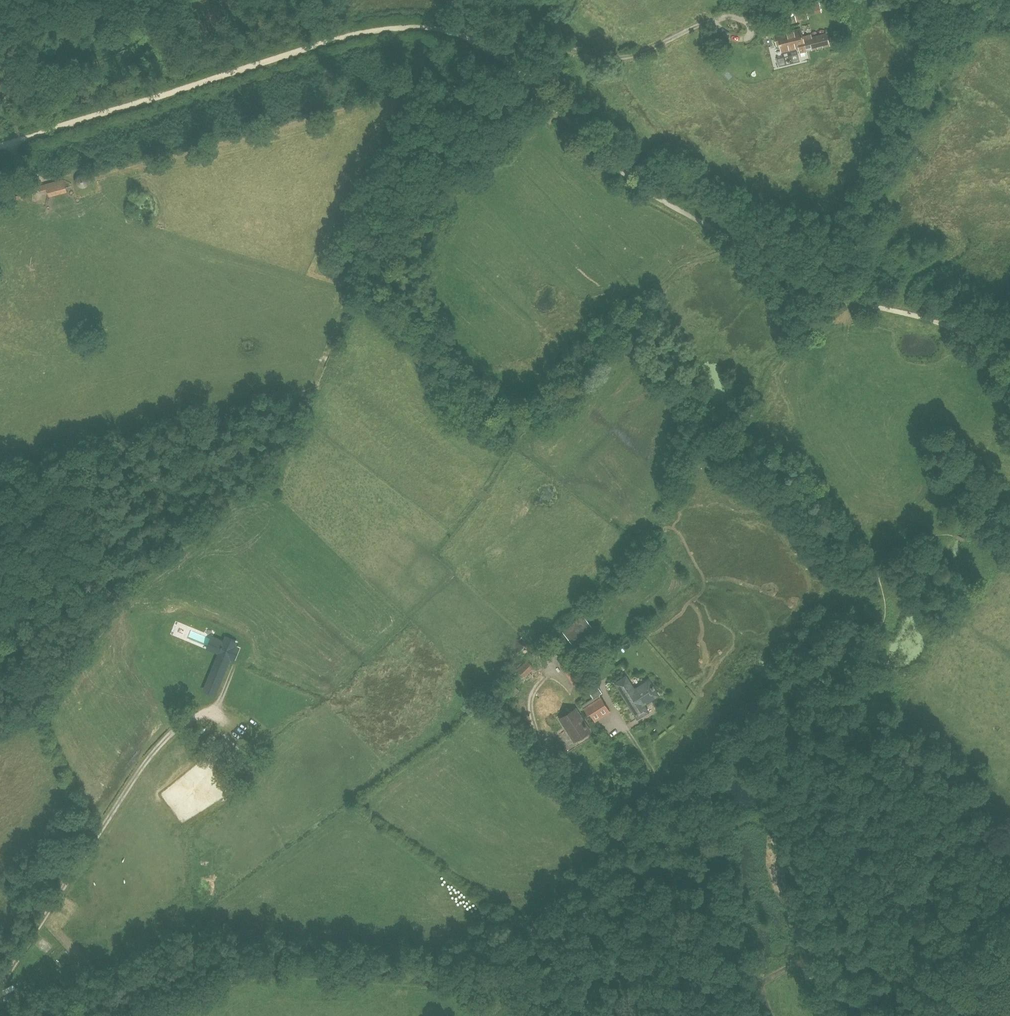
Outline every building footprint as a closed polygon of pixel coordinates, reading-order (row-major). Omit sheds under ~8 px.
[(806,36),(803,37),(801,29),(775,35),(777,45),(781,44),(782,51),(799,47),(800,52),(829,45),(827,35),(807,40),(806,36)] [(233,646),(223,642),(219,652),(204,689),(214,693),(229,656),(233,646)] [(576,672),(567,658),(560,663),(569,677),(569,676),(575,685),(581,680),(576,672)] [(536,663),(526,672),(530,677),(540,668),(536,663)] [(268,683),(270,677),(257,672),(255,678),(268,683)] [(239,673),(238,677),(252,682),(253,678),(239,673)] [(626,676),(616,683),(638,718),(648,711),(644,704),(658,695),(649,680),(635,689),(626,676)] [(610,711),(601,698),(584,708),(588,714),(590,713),(595,720),(610,711)] [(590,731),(576,709),(561,719),(565,726),(567,725),(576,740),(590,731)] [(224,746),(219,741),(211,750),(216,755),(224,746)]
